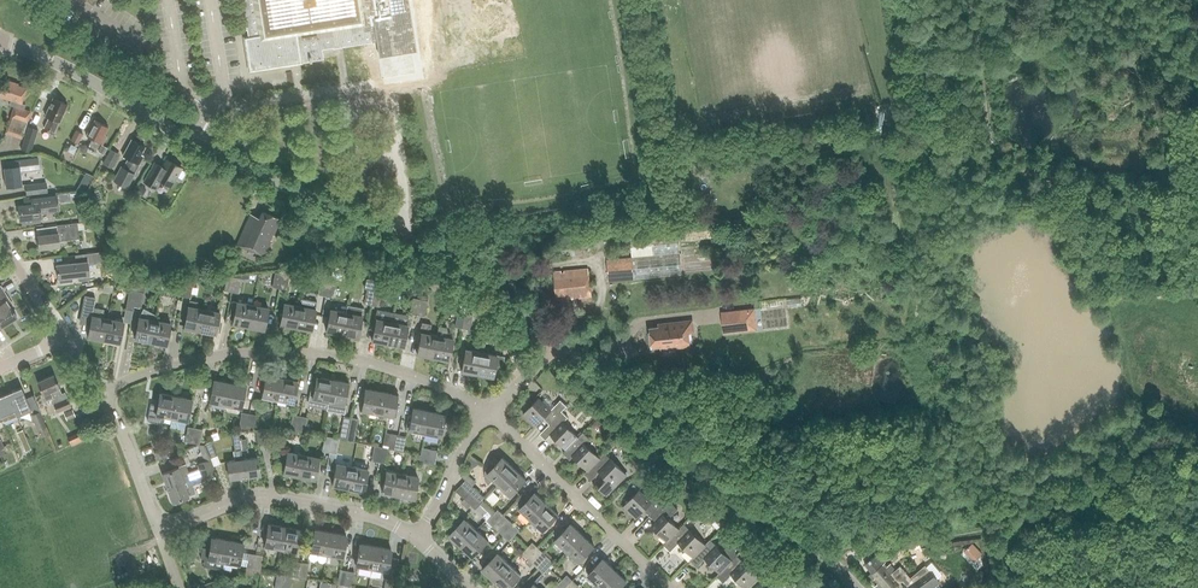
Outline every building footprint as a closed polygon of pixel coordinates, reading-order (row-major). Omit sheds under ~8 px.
[(247,37),(243,37),(248,70),(322,59),(321,49),(342,45),(342,46),(371,42),(368,24),(363,24),(359,0),(242,0),(247,37)] [(363,24),(368,24),(371,42),(375,41),(377,52),(410,47),(403,0),(359,0),(363,24)] [(21,103),(26,89),(15,85),(15,83),(2,79),(0,86),(0,96),(11,100),(10,105),(15,106),(6,133),(21,138),(30,111),(24,109),(25,105),(21,103)] [(59,122),(67,104),(53,98),(45,115),(49,117),(45,127),(54,131),(59,122)] [(104,134),(108,127),(95,120),(86,135),(92,138),(87,147),(95,152),(100,143),(102,144),(107,135),(104,134)] [(27,127),(19,150),(29,153),(36,130),(27,127)] [(83,134),(76,130),(70,140),(77,144),(83,134)] [(139,165),(144,156),(140,154),(144,147),(131,140),(122,156),(128,159),(123,168),(121,167),(113,181),(126,188),(133,174),(131,173),(137,163),(139,165)] [(106,147),(100,144),(97,151),(103,154),(106,147)] [(119,153),(109,148),(101,163),(111,168),(119,153)] [(38,171),(37,158),(6,161),(7,168),(4,168),(6,186),(22,184),(20,173),(38,171)] [(182,168),(167,160),(163,167),(154,162),(147,176),(153,179),(150,185),(156,188),(160,181),(171,187),(177,176),(182,179),(186,172),(181,169),(182,168)] [(26,196),(48,193),(46,182),(25,185),(26,196)] [(40,222),(40,217),(42,217),(41,212),(58,211),(57,194),(23,198),(24,205),(21,205),(20,205),(19,205),(21,219),(22,219),(23,223),(40,222)] [(86,221),(84,201),(74,202),(77,222),(86,221)] [(264,257),(280,219),(261,211),(258,218),(250,214),(236,245),(264,257)] [(57,232),(38,235),(39,248),(60,246),(59,240),(79,238),(78,230),(93,228),(92,221),(78,223),(57,225),(57,232)] [(632,257),(634,279),(682,275),(678,231),(630,236),(632,257)] [(284,234),(277,232),(275,238),(282,241),(284,234)] [(72,281),(72,276),(78,275),(79,281),(90,280),(88,261),(106,259),(105,251),(75,254),(76,262),(56,264),(58,278),(59,278),(59,282),(72,281)] [(634,279),(632,257),(607,259),(609,282),(634,279)] [(562,271),(555,272),(557,298),(572,297),(572,298),(591,297),(588,269),(564,271),(564,273),(563,273),(562,271)] [(279,288),(282,273),(275,272),(272,287),(279,288)] [(282,273),(279,288),(287,290),(290,275),(282,273)] [(231,291),(234,277),(227,275),(224,290),(231,291)] [(234,277),(231,291),(238,292),(241,278),(234,277)] [(367,288),(364,303),(371,305),(374,289),(377,280),(366,278),(364,286),(367,288)] [(183,296),(186,281),(179,279),(176,294),(183,296)] [(325,295),(328,280),(321,279),(318,293),(325,295)] [(328,280),(325,295),(333,296),(335,282),(328,280)] [(379,306),(382,291),(384,281),(377,280),(374,289),(371,305),(379,306)] [(186,281),(183,296),(189,297),(193,283),(186,281)] [(0,287),(0,325),(1,327),(17,317),(10,306),(9,306),(6,301),(9,300),(1,286),(0,287)] [(103,340),(107,318),(102,317),(103,309),(93,308),(97,288),(89,287),(86,289),(82,309),(85,310),(84,314),(92,316),(87,337),(103,340)] [(134,306),(137,291),(129,289),(123,321),(130,323),(131,319),(134,306)] [(137,291),(134,306),(141,307),(144,292),(137,291)] [(427,296),(421,295),(421,299),(419,299),(416,313),(423,315),(427,296)] [(416,313),(419,299),(412,297),(409,312),(416,313)] [(199,330),(203,308),(196,306),(197,301),(189,299),(184,327),(199,330)] [(300,305),(296,327),(311,330),(315,308),(316,302),(301,299),(300,305)] [(248,326),(252,304),(236,301),(236,302),(232,301),(229,315),(233,316),(231,323),(248,326)] [(296,327),(300,305),(284,302),(279,324),(296,327)] [(267,307),(252,304),(248,326),(263,329),(267,307)] [(357,337),(362,315),(363,308),(347,305),(345,312),(341,334),(357,337)] [(149,341),(153,319),(154,315),(142,308),(138,316),(134,338),(149,341)] [(203,308),(199,330),(215,333),(219,311),(203,308)] [(387,343),(393,312),(376,308),(375,318),(376,318),(372,340),(387,343)] [(341,334),(345,312),(330,309),(326,331),(341,334)] [(754,309),(720,313),(723,335),(756,331),(754,309)] [(461,328),(464,313),(457,311),(454,326),(461,328)] [(393,312),(387,343),(403,346),(407,324),(408,325),(409,320),(406,314),(393,312)] [(464,313),(461,328),(468,329),(471,314),(464,313)] [(107,318),(103,340),(119,343),(123,321),(107,318)] [(153,319),(149,341),(166,345),(170,322),(153,319)] [(662,328),(647,329),(649,350),(659,349),(659,352),(689,349),(688,333),(692,333),(691,321),(662,324),(662,328)] [(430,356),(434,334),(429,333),(430,323),(421,322),(420,328),(421,328),(416,353),(430,356)] [(436,325),(434,334),(430,356),(447,359),(451,337),(444,336),(445,331),(444,327),(436,325)] [(511,340),(523,352),(533,341),(521,329),(511,340)] [(476,373),(480,352),(464,349),(460,370),(476,373)] [(480,352),(476,373),(492,376),(494,365),(501,366),(503,356),(480,352)] [(277,399),(281,377),(265,374),(261,396),(277,399)] [(53,375),(37,382),(42,395),(45,401),(51,399),(57,412),(70,407),(64,393),(61,394),(53,375)] [(327,401),(332,379),(316,376),(313,391),(311,390),(308,403),(326,407),(327,401)] [(281,377),(277,399),(293,402),(297,380),(281,377)] [(224,404),(228,382),(213,379),(209,401),(224,404)] [(332,379),(327,401),(335,402),(334,408),(337,412),(344,413),(346,404),(343,403),(347,382),(332,379)] [(228,382),(224,404),(240,407),(244,385),(228,382)] [(375,413),(380,391),(365,388),(361,410),(375,413)] [(8,395),(14,412),(16,416),(30,410),(22,389),(8,395)] [(380,391),(375,413),(395,417),(397,404),(394,404),(396,394),(380,391)] [(172,418),(176,396),(160,393),(157,407),(150,406),(147,420),(161,423),(163,421),(164,416),(172,418)] [(16,416),(14,412),(8,395),(0,398),(0,416),(1,418),(2,421),(3,422),(16,416)] [(176,396),(172,418),(187,421),(191,399),(176,396)] [(562,411),(566,406),(559,400),(550,410),(538,398),(523,413),(535,425),(544,417),(550,423),(562,411)] [(423,433),(427,411),(412,408),(411,417),(408,417),(405,429),(423,433)] [(75,416),(72,409),(63,413),(66,420),(75,416)] [(45,426),(39,411),(31,415),(37,430),(45,426)] [(444,415),(427,411),(423,433),(439,436),(444,415)] [(563,422),(568,417),(562,411),(550,423),(556,429),(552,434),(566,448),(578,436),(563,422)] [(245,428),(248,414),(241,412),(238,427),(245,428)] [(248,414),(245,428),(253,430),(255,415),(248,414)] [(296,431),(299,416),(292,414),(289,429),(296,431)] [(345,440),(350,417),(343,415),(338,439),(345,440)] [(299,416),(296,431),(304,432),(307,417),(299,416)] [(354,433),(357,418),(350,417),(345,440),(352,442),(354,433)] [(191,443),(194,428),(187,427),(184,442),(191,443)] [(194,428),(191,443),(198,445),(201,429),(194,428)] [(264,430),(266,444),(272,443),(270,429),(264,430)] [(20,440),(26,437),(23,430),(16,432),(20,440)] [(257,445),(266,444),(264,430),(255,431),(257,445)] [(588,469),(599,457),(585,443),(590,438),(583,431),(578,436),(566,448),(563,451),(564,452),(570,457),(573,454),(588,469)] [(69,438),(72,444),(85,439),(82,432),(69,438)] [(239,449),(238,440),(237,432),(231,433),(233,451),(232,451),(233,460),(227,461),(229,478),(245,476),(242,459),(240,459),(239,450),(239,449)] [(394,450),(397,435),(384,432),(381,444),(388,446),(387,449),(388,449),(394,450)] [(397,435),(394,450),(401,452),(404,436),(397,435)] [(329,452),(331,438),(325,436),(322,451),(329,452)] [(331,438),(329,452),(335,453),(338,439),(331,438)] [(0,440),(0,456),(8,452),(5,446),(3,446),(0,440)] [(209,458),(216,455),(210,441),(203,444),(209,458)] [(379,462),(381,448),(381,447),(374,446),(372,461),(379,462)] [(157,460),(171,455),(168,448),(154,453),(157,460)] [(388,449),(387,449),(381,448),(379,462),(379,463),(386,464),(388,449)] [(418,455),(434,458),(435,450),(420,448),(418,455)] [(299,476),(303,454),(288,451),(283,473),(299,476)] [(626,474),(604,452),(599,457),(588,469),(585,473),(591,479),(599,471),(607,478),(599,487),(606,494),(626,474)] [(303,454),(299,476),(315,479),(319,457),(303,454)] [(434,458),(418,455),(414,454),(413,461),(433,464),(434,458)] [(242,459),(245,476),(260,474),(258,457),(242,459)] [(500,484),(515,468),(503,457),(497,464),(495,462),(493,463),(491,464),(489,465),(488,467),(486,468),(485,471),(485,473),(485,475),(485,477),(486,479),(487,481),(488,483),(490,485),(495,479),(500,484)] [(643,468),(631,457),(625,464),(637,475),(643,468)] [(201,474),(213,470),(209,459),(197,463),(198,468),(188,472),(185,464),(162,473),(167,487),(182,481),(183,483),(192,479),(192,478),(201,475),(201,474)] [(348,488),(352,467),(337,464),(333,485),(348,488)] [(352,467),(348,488),(364,491),(368,470),(352,467)] [(515,468),(500,484),(511,495),(526,479),(515,468)] [(399,495),(403,474),(388,470),(383,492),(399,495)] [(403,474),(399,495),(414,498),(419,477),(403,474)] [(182,481),(167,487),(172,502),(194,494),(190,484),(203,480),(201,475),(192,478),(192,479),(183,483),(182,481)] [(482,504),(484,502),(486,499),(465,479),(461,484),(482,504)] [(455,490),(477,509),(482,504),(461,484),(455,490)] [(683,492),(677,486),(671,492),(675,496),(680,496),(683,492)] [(650,515),(663,502),(666,498),(667,497),(658,489),(649,499),(639,489),(624,505),(636,517),(644,509),(650,515)] [(494,490),(488,496),(495,503),(501,497),(494,490)] [(532,520),(548,503),(536,492),(520,508),(532,520)] [(667,540),(679,528),(668,517),(677,509),(666,498),(663,502),(650,515),(657,521),(652,526),(667,540)] [(484,502),(482,504),(477,509),(489,521),(496,514),(484,502)] [(548,503),(532,520),(543,530),(559,514),(548,503)] [(494,526),(504,515),(499,510),(496,514),(489,521),(494,526)] [(499,531),(509,520),(504,515),(494,526),(499,531)] [(462,545),(477,529),(465,518),(450,534),(462,545)] [(504,536),(514,525),(509,520),(499,531),(504,536)] [(568,551),(583,535),(571,523),(556,540),(568,551)] [(694,555),(705,544),(684,523),(679,528),(667,540),(664,544),(664,545),(665,544),(670,549),(679,541),(694,555)] [(280,549),(284,526),(268,524),(264,546),(280,549)] [(514,525),(504,536),(509,541),(520,530),(514,525)] [(284,526),(280,549),(296,552),(300,529),(284,526)] [(326,554),(330,532),(314,529),(310,551),(326,554)] [(477,529),(462,545),(473,556),(488,540),(477,529)] [(750,537),(744,531),(735,541),(741,547),(750,537)] [(330,532),(326,554),(342,557),(346,535),(330,532)] [(583,535),(568,551),(579,562),(594,545),(583,535)] [(215,560),(213,568),(222,570),(224,562),(228,540),(212,537),(209,551),(202,550),(200,558),(205,559),(215,560)] [(731,559),(736,554),(734,545),(721,549),(710,538),(705,544),(694,555),(690,559),(691,560),(691,559),(697,565),(705,556),(720,571),(731,559)] [(228,540),(224,562),(239,565),(243,543),(228,540)] [(965,549),(975,561),(984,552),(974,541),(965,549)] [(528,558),(538,547),(533,543),(523,553),(528,558)] [(371,568),(375,546),(359,544),(355,565),(371,568)] [(371,568),(382,570),(383,577),(386,578),(385,587),(392,587),(393,580),(394,580),(397,560),(389,559),(391,549),(375,546),(371,568)] [(533,563),(544,552),(538,547),(528,558),(533,563)] [(539,568),(549,557),(544,552),(533,563),(539,568)] [(495,580),(510,564),(497,553),(483,568),(495,580)] [(876,587),(893,587),(903,580),(905,583),(907,586),(904,587),(932,587),(939,583),(925,565),(910,578),(900,566),(895,570),(890,564),(886,567),(883,563),(885,562),(878,553),(865,564),(871,572),(867,575),(871,580),(873,578),(878,584),(875,587),(876,587)] [(895,558),(892,553),(887,557),(890,562),(895,558)] [(253,570),(256,555),(249,554),(247,569),(253,570)] [(731,559),(720,571),(716,575),(724,582),(732,573),(747,587),(758,576),(736,554),(731,559)] [(256,555),(253,570),(261,571),(263,556),(256,555)] [(549,557),(539,568),(544,573),(554,562),(549,557)] [(600,585),(615,569),(604,558),(588,574),(600,585)] [(298,578),(301,563),(294,561),(291,576),(298,578)] [(301,563),(298,578),(306,579),(308,564),(301,563)] [(495,580),(503,587),(508,587),(521,575),(510,564),(495,580)] [(600,585),(603,587),(619,587),(627,581),(615,569),(600,585)] [(345,586),(348,571),(341,570),(338,585),(345,586)] [(348,571),(345,586),(352,587),(355,572),(348,571)] [(284,575),(277,574),(275,587),(282,587),(284,575)] [(282,587),(289,587),(291,576),(284,575),(282,587)] [(573,580),(568,575),(558,586),(560,587),(566,587),(573,580)]
